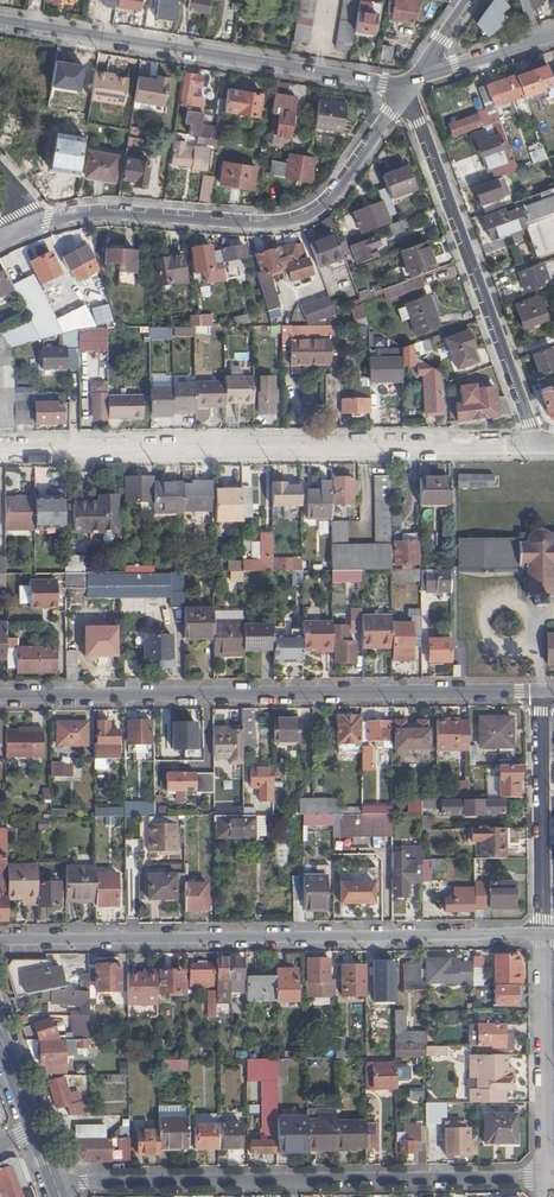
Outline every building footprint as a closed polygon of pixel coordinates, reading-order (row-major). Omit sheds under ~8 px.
[(119,7),(140,10),(141,0),(120,0),(120,4),(119,7)] [(155,18),(176,21),(180,0),(158,0),(155,18)] [(209,11),(211,0),(191,0),(190,8),(209,11)] [(294,40),(310,43),(316,0),(301,0),(294,40)] [(353,49),(356,30),(361,0),(345,0),(337,47),(353,49)] [(356,30),(376,33),(379,13),(371,12),(373,0),(361,0),(356,30)] [(388,18),(414,22),(417,1),(409,0),(391,0),(388,18)] [(504,0),(493,0),(477,22),(488,36),(508,20),(502,12),(508,6),(504,0)] [(529,27),(537,24),(532,8),(529,0),(522,0),(526,11),(525,13),(529,27)] [(383,44),(381,60),(391,61),(393,45),(383,44)] [(83,65),(55,61),(50,87),(78,92),(83,65)] [(548,65),(533,70),(541,90),(547,88),(550,96),(553,95),(553,82),(553,79),(548,65)] [(109,73),(96,72),(92,99),(126,105),(130,79),(115,77),(108,75),(109,73)] [(202,86),(203,75),(186,73),(181,105),(189,106),(187,122),(192,123),(190,135),(221,140),(221,136),(223,124),(223,120),(224,114),(227,100),(219,98),(217,113),(219,113),(218,119),(217,127),(201,125),(204,98),(193,96),(194,85),(202,86)] [(139,77),(135,101),(158,104),(162,76),(151,74),(151,76),(151,78),(144,78),(139,77)] [(528,105),(517,74),(494,83),(501,104),(516,99),(519,108),(528,105)] [(501,104),(494,83),(488,86),(495,106),(501,104)] [(482,125),(483,128),(484,127),(492,124),(501,121),(495,106),(488,86),(487,85),(479,88),(489,115),(480,118),(478,114),(450,124),(454,135),(482,125)] [(263,94),(229,89),(225,110),(239,112),(238,119),(248,121),(249,114),(259,116),(263,94)] [(216,91),(208,90),(206,97),(215,98),(216,91)] [(296,98),(277,95),(276,106),(281,107),(281,111),(278,110),(273,144),(293,147),(294,136),(291,136),(296,98)] [(346,104),(321,100),(317,127),(342,131),(346,104)] [(475,134),(491,179),(518,169),(501,121),(492,124),(496,135),(488,138),(485,130),(475,134)] [(221,136),(231,138),(232,125),(223,124),(221,136)] [(484,127),(485,130),(488,138),(496,135),(492,124),(484,127)] [(139,128),(132,127),(131,130),(129,137),(136,138),(139,128)] [(84,136),(56,131),(49,170),(78,175),(84,136)] [(129,137),(122,179),(131,180),(135,180),(135,185),(146,186),(150,162),(138,159),(142,139),(136,138),(129,137)] [(213,146),(177,141),(173,163),(195,166),(195,171),(209,172),(213,146)] [(532,162),(547,156),(543,145),(528,151),(532,162)] [(118,156),(90,151),(86,177),(114,181),(118,156)] [(311,180),(315,156),(313,156),(291,153),(289,164),(272,162),(270,174),(311,180)] [(257,167),(224,162),(220,183),(253,189),(257,167)] [(394,173),(384,177),(388,190),(391,199),(415,190),(407,164),(392,169),(394,173)] [(201,203),(210,203),(215,178),(206,177),(201,203)] [(476,187),(485,212),(512,202),(503,177),(476,187)] [(517,201),(519,208),(510,212),(508,208),(487,215),(496,240),(528,228),(525,220),(553,210),(553,188),(517,201)] [(388,218),(397,215),(391,199),(388,190),(380,193),(383,202),(355,213),(362,233),(390,223),(388,218)] [(528,228),(540,224),(553,219),(553,210),(525,220),(528,228)] [(427,221),(424,213),(399,222),(390,226),(394,236),(405,232),(404,229),(427,221)] [(326,221),(323,222),(327,232),(336,229),(332,216),(326,221)] [(549,252),(553,250),(553,219),(540,224),(549,252)] [(528,228),(538,256),(549,252),(540,224),(528,228)] [(336,237),(310,245),(318,268),(344,259),(336,237)] [(352,247),(357,262),(358,264),(378,256),(376,248),(380,246),(377,237),(352,247)] [(341,243),(345,254),(350,252),(346,241),(341,243)] [(421,276),(436,270),(426,242),(401,251),(411,279),(421,276)] [(282,248),(257,256),(262,271),(258,272),(263,291),(269,313),(283,308),(277,287),(313,275),(303,245),(298,247),(297,245),(283,250),(282,248)] [(245,246),(221,250),(221,252),(223,262),(247,257),(245,246)] [(87,247),(63,259),(69,270),(71,269),(78,281),(99,270),(87,247)] [(191,250),(194,274),(206,272),(208,283),(227,280),(224,265),(223,262),(221,252),(212,253),(212,247),(191,250)] [(136,252),(106,250),(106,263),(118,264),(119,273),(135,274),(136,252)] [(64,280),(51,254),(31,264),(45,289),(64,280)] [(158,287),(162,286),(173,285),(188,282),(184,255),(174,256),(174,258),(154,261),(158,287)] [(348,265),(350,270),(359,267),(358,264),(357,262),(348,265)] [(518,273),(526,293),(550,284),(543,264),(518,273)] [(55,335),(63,333),(78,328),(73,318),(60,324),(32,270),(10,280),(15,290),(29,318),(34,328),(11,334),(14,346),(55,335)] [(5,271),(0,274),(0,298),(15,290),(10,280),(5,271)] [(411,279),(383,290),(388,301),(425,286),(421,276),(411,279)] [(173,285),(162,286),(163,293),(174,292),(173,285)] [(440,326),(430,297),(406,306),(407,308),(400,311),(403,320),(410,318),(417,335),(440,326)] [(548,319),(539,297),(516,304),(524,327),(548,319)] [(351,302),(353,307),(362,304),(360,298),(351,302)] [(340,326),(330,299),(303,309),(310,326),(327,320),(329,326),(340,326)] [(358,320),(366,317),(362,304),(353,307),(358,320)] [(75,312),(83,328),(97,328),(85,307),(75,312)] [(206,315),(200,317),(202,327),(212,327),(211,319),(207,319),(206,315)] [(234,319),(236,326),(251,322),(249,315),(234,319)] [(191,317),(192,327),(197,327),(202,327),(200,317),(191,317)] [(358,320),(358,326),(370,326),(369,325),(366,317),(358,320)] [(329,326),(310,326),(308,326),(282,327),(282,334),(282,349),(292,348),(293,364),(331,365),(331,376),(327,376),(327,418),(341,418),(341,413),(340,386),(340,326),(329,326)] [(171,339),(171,327),(149,327),(150,339),(171,339)] [(202,327),(197,327),(197,333),(212,336),(212,327),(202,327)] [(11,344),(14,346),(11,334),(9,328),(1,333),(11,344)] [(78,328),(63,333),(63,348),(42,348),(43,367),(80,366),(79,342),(79,328),(78,328)] [(83,328),(79,328),(79,342),(108,341),(108,328),(98,328),(97,328),(83,328)] [(0,332),(0,350),(14,346),(11,344),(1,333),(0,332)] [(473,350),(475,349),(468,332),(447,340),(458,369),(477,362),(473,350)] [(428,339),(414,344),(418,354),(432,349),(428,339)] [(418,354),(414,344),(403,348),(403,350),(403,366),(418,365),(419,376),(426,375),(429,413),(443,412),(441,382),(439,380),(438,373),(420,360),(418,354)] [(14,346),(0,350),(0,427),(16,427),(15,403),(15,392),(14,346)] [(533,354),(540,374),(553,369),(553,355),(551,347),(533,354)] [(477,349),(475,349),(473,350),(477,362),(481,360),(477,349)] [(376,378),(403,378),(403,366),(403,350),(370,350),(370,381),(376,381),(376,378)] [(226,404),(255,404),(255,377),(225,377),(226,384),(226,404)] [(274,378),(263,378),(263,393),(260,393),(261,414),(275,414),(274,378)] [(197,406),(226,406),(226,404),(226,384),(197,384),(197,385),(197,406)] [(174,414),(198,413),(197,406),(197,385),(174,386),(174,388),(174,414)] [(540,390),(549,416),(553,419),(553,385),(540,390)] [(340,386),(341,413),(352,413),(352,416),(360,416),(360,413),(371,413),(370,401),(370,386),(340,386)] [(459,422),(511,415),(505,398),(497,399),(495,390),(477,391),(476,386),(461,388),(462,405),(457,405),(459,422)] [(97,420),(107,420),(107,387),(93,387),(93,396),(96,395),(97,420)] [(151,388),(152,417),(174,416),(174,414),(174,388),(151,388)] [(51,393),(15,392),(15,403),(51,402),(51,393)] [(143,397),(109,396),(109,419),(143,418),(143,397)] [(15,403),(16,427),(16,432),(18,432),(18,429),(18,425),(26,424),(26,423),(36,422),(37,424),(64,424),(63,402),(51,402),(15,403)] [(420,464),(411,464),(412,479),(420,479),(420,464)] [(494,475),(458,475),(458,488),(494,488),(494,475)] [(391,527),(390,477),(377,477),(377,546),(347,546),(346,523),(332,522),(332,571),(361,571),(391,571),(391,565),(391,527)] [(154,486),(154,479),(128,479),(128,502),(141,502),(141,505),(154,505),(154,486)] [(331,492),(332,504),(353,504),(353,479),(334,479),(334,492),(331,492)] [(450,505),(449,479),(420,479),(420,505),(450,505)] [(331,492),(331,482),(320,482),(320,491),(308,492),(308,519),(332,519),(332,504),(331,492)] [(194,486),(184,486),(184,511),(214,512),(213,483),(203,483),(203,486),(194,486)] [(285,483),(272,484),(272,507),(302,506),(302,486),(285,486),(285,483)] [(184,511),(184,486),(154,486),(154,505),(154,512),(184,511)] [(243,489),(216,488),(217,503),(217,521),(243,521),(243,516),(243,503),(243,490),(243,489)] [(251,489),(243,489),(243,490),(243,503),(243,516),(248,516),(248,512),(252,512),(251,489)] [(16,496),(6,496),(6,517),(6,529),(36,529),(35,496),(23,496),(23,499),(16,499),(16,496)] [(66,498),(35,496),(36,529),(36,532),(66,533),(66,520),(66,498)] [(116,532),(116,497),(101,497),(101,505),(74,506),(74,532),(116,532)] [(392,525),(401,525),(401,512),(391,512),(392,525)] [(535,597),(546,597),(550,597),(550,599),(553,599),(553,596),(553,593),(553,589),(553,585),(553,578),(553,574),(553,567),(553,533),(551,533),(551,535),(548,535),(545,532),(543,531),(536,532),(532,534),(532,533),(520,533),(520,540),(459,540),(458,565),(465,565),(465,571),(528,571),(528,574),(527,574),(527,576),(528,576),(528,585),(527,585),(527,587),(525,587),(525,594),(526,594),(527,596),(529,596),(529,599),(531,599),(531,597),(535,597)] [(302,546),(302,532),(294,532),(294,546),(302,546)] [(243,562),(244,572),(272,571),(272,557),(272,535),(262,535),(262,562),(243,562)] [(411,571),(412,571),(412,565),(418,564),(417,543),(396,543),(396,565),(404,565),(404,571),(411,571)] [(66,556),(66,573),(85,573),(86,556),(66,556)] [(272,571),(302,571),(302,557),(297,557),(297,563),(283,563),(283,557),(272,557),(272,571)] [(450,570),(421,571),(421,579),(421,587),(436,587),(437,592),(451,592),(450,570)] [(362,581),(361,571),(332,571),(332,581),(362,581)] [(391,571),(392,581),(411,580),(411,579),(411,571),(404,571),(391,571)] [(421,579),(421,571),(412,571),(411,571),(411,579),(421,579)] [(155,573),(125,573),(85,573),(66,573),(66,581),(67,588),(87,588),(87,593),(87,598),(119,597),(154,597),(172,597),(173,607),(185,607),(185,572),(155,573)] [(244,572),(231,572),(231,581),(244,581),(244,572)] [(67,588),(66,581),(32,581),(32,608),(43,608),(43,606),(67,606),(67,593),(67,588)] [(546,597),(535,597),(535,606),(546,606),(546,597)] [(394,648),(394,661),(413,661),(413,655),(413,642),(422,642),(422,609),(413,610),(413,624),(392,624),(392,639),(396,639),(396,648),(394,648)] [(185,613),(185,641),(202,642),(202,645),(215,645),(215,622),(215,612),(185,613)] [(215,612),(215,622),(244,621),(244,612),(215,612)] [(392,645),(392,639),(392,624),(392,616),(362,616),(362,622),(362,636),(362,648),(376,648),(376,645),(392,645)] [(244,649),(244,625),(244,621),(215,622),(215,645),(215,654),(225,654),(225,651),(244,651),(244,649)] [(333,622),(303,622),(303,627),(303,647),(315,647),(322,647),(323,652),(333,652),(333,633),(333,622)] [(273,628),(273,625),(244,625),(244,649),(273,649),(273,628)] [(273,662),(303,661),(303,647),(303,627),(273,628),(273,649),(273,652),(273,662)] [(86,634),(87,665),(99,665),(99,660),(107,660),(107,653),(112,652),(112,645),(107,645),(107,634),(107,628),(86,628),(86,634)] [(333,652),(333,663),(355,663),(355,642),(339,642),(339,633),(333,633),(333,652)] [(160,666),(172,667),(172,638),(173,638),(173,636),(145,637),(145,660),(160,660),(160,666)] [(7,655),(7,669),(19,669),(19,672),(55,672),(55,647),(19,648),(19,639),(7,639),(7,655)] [(430,662),(451,662),(451,640),(445,645),(445,640),(444,640),(430,640),(430,662)] [(67,680),(78,680),(77,651),(67,651),(67,680)] [(362,743),(362,716),(338,717),(338,743),(362,743)] [(512,718),(481,718),(482,747),(512,747),(512,718)] [(299,740),(299,719),(277,720),(277,740),(299,740)] [(152,743),(151,721),(129,721),(130,743),(152,743)] [(434,721),(434,751),(469,751),(469,744),(469,724),(460,724),(460,722),(434,721)] [(88,745),(88,722),(58,722),(59,745),(88,745)] [(95,743),(95,757),(119,757),(118,730),(109,730),(109,722),(98,722),(98,742),(95,743)] [(423,723),(415,723),(415,729),(403,729),(402,723),(393,722),(393,749),(424,749),(424,743),(426,743),(426,729),(423,729),(423,723)] [(389,739),(389,723),(369,723),(368,740),(389,739)] [(185,744),(184,748),(195,747),(196,725),(163,725),(164,744),(185,744)] [(243,746),(243,727),(230,728),(230,734),(213,734),(214,758),(230,758),(231,763),(244,763),(243,746)] [(25,731),(6,731),(6,755),(43,755),(43,729),(25,729),(25,731)] [(362,751),(362,747),(362,743),(338,743),(338,751),(362,751)] [(362,751),(362,762),(371,762),(371,747),(362,747),(362,751)] [(145,760),(152,761),(154,750),(146,749),(145,760)] [(378,753),(377,764),(386,764),(386,753),(378,753)] [(51,765),(51,776),(71,776),(71,765),(51,765)] [(499,798),(516,798),(516,781),(520,780),(520,766),(499,766),(499,776),(499,798)] [(271,788),(273,788),(273,768),(252,768),(252,787),(261,787),(261,801),(271,800),(271,788)] [(213,773),(166,773),(166,791),(213,791),(213,773)] [(499,776),(487,776),(487,798),(499,798),(499,776)] [(469,779),(459,779),(459,794),(469,794),(469,779)] [(302,815),(314,815),(314,799),(302,799),(302,815)] [(314,815),(332,814),(332,799),(314,799),(314,815)] [(334,814),(362,814),(362,807),(362,806),(355,806),(355,808),(339,807),(339,799),(332,799),(332,814),(334,814)] [(409,799),(409,814),(422,814),(422,799),(409,799)] [(422,799),(422,814),(422,829),(428,829),(428,809),(443,808),(443,814),(463,814),(464,815),(483,815),(484,813),(505,813),(505,800),(443,801),(443,799),(435,799),(422,799)] [(125,807),(125,816),(155,816),(155,804),(155,801),(125,801),(125,807)] [(96,808),(96,816),(110,816),(125,816),(125,807),(96,808)] [(51,808),(51,817),(66,817),(66,808),(51,808)] [(332,825),(332,814),(314,815),(302,815),(302,825),(332,825)] [(393,831),(393,814),(362,814),(334,814),(334,831),(393,831)] [(244,815),(214,815),(214,821),(218,821),(219,837),(254,837),(254,836),(266,835),(266,815),(256,815),(244,815)] [(176,824),(149,824),(149,851),(176,851),(176,824)] [(507,858),(507,828),(471,828),(471,841),(482,841),(482,859),(507,858)] [(410,880),(422,880),(422,860),(422,848),(403,848),(403,854),(393,854),(393,868),(395,868),(395,897),(407,897),(407,892),(410,892),(410,884),(410,880)] [(441,859),(432,860),(431,868),(440,868),(441,859)] [(422,860),(422,880),(431,880),(431,868),(432,860),(422,860)] [(8,896),(8,897),(23,897),(38,897),(38,883),(38,864),(8,864),(8,890),(8,896)] [(303,886),(304,910),(326,909),(326,877),(330,877),(330,866),(317,866),(317,877),(303,877),(303,886)] [(96,874),(96,868),(67,868),(67,900),(79,900),(80,898),(97,898),(96,874)] [(97,904),(97,906),(118,906),(118,874),(96,874),(97,898),(97,904)] [(176,884),(176,875),(149,875),(149,899),(176,899),(176,884)] [(176,875),(176,884),(186,884),(186,883),(186,875),(176,875)] [(475,882),(475,909),(516,909),(516,883),(475,882)] [(39,883),(39,905),(60,905),(60,883),(39,883)] [(186,884),(186,910),(208,909),(208,883),(186,883),(186,884)] [(342,883),(342,903),(374,902),(374,883),(342,883)] [(293,886),(293,922),(304,922),(304,910),(303,886),(293,886)] [(446,911),(458,911),(465,911),(473,911),(473,889),(454,889),(454,898),(446,898),(446,911)] [(8,921),(8,906),(8,897),(8,896),(0,896),(0,921),(8,921)] [(522,982),(522,972),(519,972),(518,965),(518,956),(496,957),(496,982),(522,982)] [(243,959),(230,960),(230,991),(243,991),(243,959)] [(335,996),(335,981),(329,981),(328,960),(308,959),(307,981),(305,981),(305,996),(335,996)] [(6,968),(17,997),(42,992),(60,989),(65,988),(60,967),(48,969),(48,960),(13,960),(6,968)] [(48,969),(60,967),(48,960),(48,969)] [(230,991),(230,960),(216,960),(216,966),(216,986),(216,991),(230,991)] [(395,960),(373,960),(373,1004),(395,1004),(395,960)] [(474,970),(474,964),(460,964),(459,961),(437,961),(437,960),(427,960),(427,984),(474,983),(474,970)] [(406,990),(425,989),(425,964),(406,964),(406,990)] [(120,966),(90,966),(90,974),(90,982),(96,982),(96,990),(120,991),(120,966)] [(191,986),(216,986),(216,966),(191,966),(191,986)] [(365,996),(365,966),(342,966),(342,996),(365,996)] [(296,970),(276,970),(276,977),(276,1000),(276,1001),(297,1001),(296,970)] [(474,970),(474,983),(483,983),(483,970),(474,970)] [(142,974),(128,974),(128,1005),(158,1005),(157,971),(149,971),(148,974),(142,974)] [(187,992),(187,980),(183,980),(183,971),(160,972),(160,993),(169,993),(169,996),(180,996),(180,993),(187,992)] [(80,991),(90,991),(90,982),(90,974),(81,974),(80,991)] [(276,977),(246,978),(246,1000),(276,1000),(276,977)] [(517,1005),(517,986),(496,987),(496,1005),(517,1005)] [(83,1039),(90,1039),(90,1000),(90,991),(80,991),(72,990),(60,989),(42,992),(42,1001),(53,1002),(53,1004),(80,1005),(80,1017),(75,1017),(75,1028),(67,1028),(67,1040),(83,1039)] [(230,991),(216,991),(216,1003),(230,1003),(230,996),(230,991)] [(404,1011),(395,1011),(395,1035),(404,1035),(404,1011)] [(477,1012),(477,1020),(490,1020),(490,1012),(477,1012)] [(36,1025),(41,1041),(59,1040),(51,1020),(36,1025)] [(492,1025),(478,1026),(478,1045),(493,1045),(493,1047),(496,1047),(504,1047),(503,1032),(503,1026),(492,1026),(492,1025)] [(512,1032),(503,1032),(504,1047),(496,1047),(496,1053),(499,1053),(513,1050),(512,1032)] [(336,1038),(336,1058),(345,1058),(345,1038),(336,1038)] [(45,1064),(47,1077),(66,1075),(64,1055),(78,1055),(78,1048),(98,1048),(98,1039),(90,1039),(83,1039),(67,1040),(59,1040),(41,1041),(40,1043),(38,1043),(39,1056),(41,1056),(41,1064),(45,1064)] [(425,1047),(425,1045),(395,1045),(395,1058),(425,1058),(425,1056),(425,1047)] [(446,1047),(425,1047),(425,1056),(446,1056),(446,1047)] [(306,1049),(306,1059),(322,1058),(321,1049),(306,1049)] [(477,1103),(505,1103),(505,1090),(512,1090),(512,1076),(507,1075),(507,1066),(506,1055),(469,1055),(469,1069),(474,1069),(474,1089),(470,1089),(470,1103),(477,1103)] [(247,1059),(247,1081),(263,1081),(263,1128),(262,1128),(261,1141),(253,1141),(253,1152),(278,1153),(278,1150),(278,1117),(277,1084),(277,1059),(247,1059)] [(277,1059),(277,1084),(286,1084),(286,1059),(277,1059)] [(188,1060),(158,1060),(158,1071),(188,1070),(188,1060)] [(373,1068),(366,1068),(366,1090),(385,1089),(385,1086),(395,1086),(395,1063),(385,1064),(384,1067),(373,1068)] [(68,1105),(75,1103),(72,1093),(69,1094),(64,1078),(49,1082),(58,1108),(68,1105)] [(68,1105),(73,1116),(89,1116),(83,1100),(75,1103),(68,1105)] [(425,1102),(425,1124),(445,1124),(445,1102),(425,1102)] [(336,1112),(307,1112),(307,1116),(307,1121),(336,1121),(336,1112)] [(516,1133),(516,1115),(485,1115),(485,1143),(496,1143),(517,1142),(516,1133)] [(307,1116),(278,1117),(278,1150),(307,1150),(307,1121),(307,1116)] [(159,1148),(189,1148),(189,1119),(159,1119),(159,1131),(159,1148)] [(337,1150),(337,1148),(336,1124),(336,1121),(307,1121),(307,1150),(307,1151),(337,1150)] [(218,1126),(218,1149),(241,1148),(241,1124),(218,1124),(218,1126)] [(367,1148),(366,1125),(336,1124),(337,1148),(367,1148)] [(396,1133),(396,1153),(415,1152),(415,1147),(415,1142),(419,1141),(419,1133),(419,1127),(419,1124),(396,1124),(396,1133)] [(377,1125),(366,1125),(367,1148),(367,1149),(377,1149),(377,1125)] [(76,1138),(106,1138),(105,1126),(76,1126),(76,1138)] [(196,1149),(218,1149),(218,1126),(196,1126),(196,1149)] [(128,1127),(119,1127),(109,1138),(110,1138),(121,1138),(128,1139),(128,1127)] [(415,1152),(416,1164),(425,1164),(425,1147),(425,1127),(419,1127),(419,1133),(419,1141),(415,1142),(415,1147),(415,1152)] [(446,1154),(478,1154),(478,1140),(468,1140),(468,1130),(446,1131),(446,1154)] [(139,1154),(159,1154),(159,1148),(159,1131),(138,1131),(139,1154)] [(496,1143),(496,1146),(520,1145),(519,1133),(516,1133),(517,1142),(496,1143)] [(109,1138),(106,1138),(76,1138),(76,1154),(83,1162),(110,1162),(110,1156),(113,1156),(112,1150),(110,1150),(110,1138),(109,1138)] [(128,1139),(121,1138),(121,1160),(129,1160),(128,1139)] [(1,1170),(9,1166),(13,1168),(21,1191),(29,1188),(19,1160),(12,1156),(0,1163),(0,1168),(1,1170)] [(21,1191),(13,1168),(9,1166),(1,1170),(0,1168),(0,1196),(23,1196),(21,1191)]
